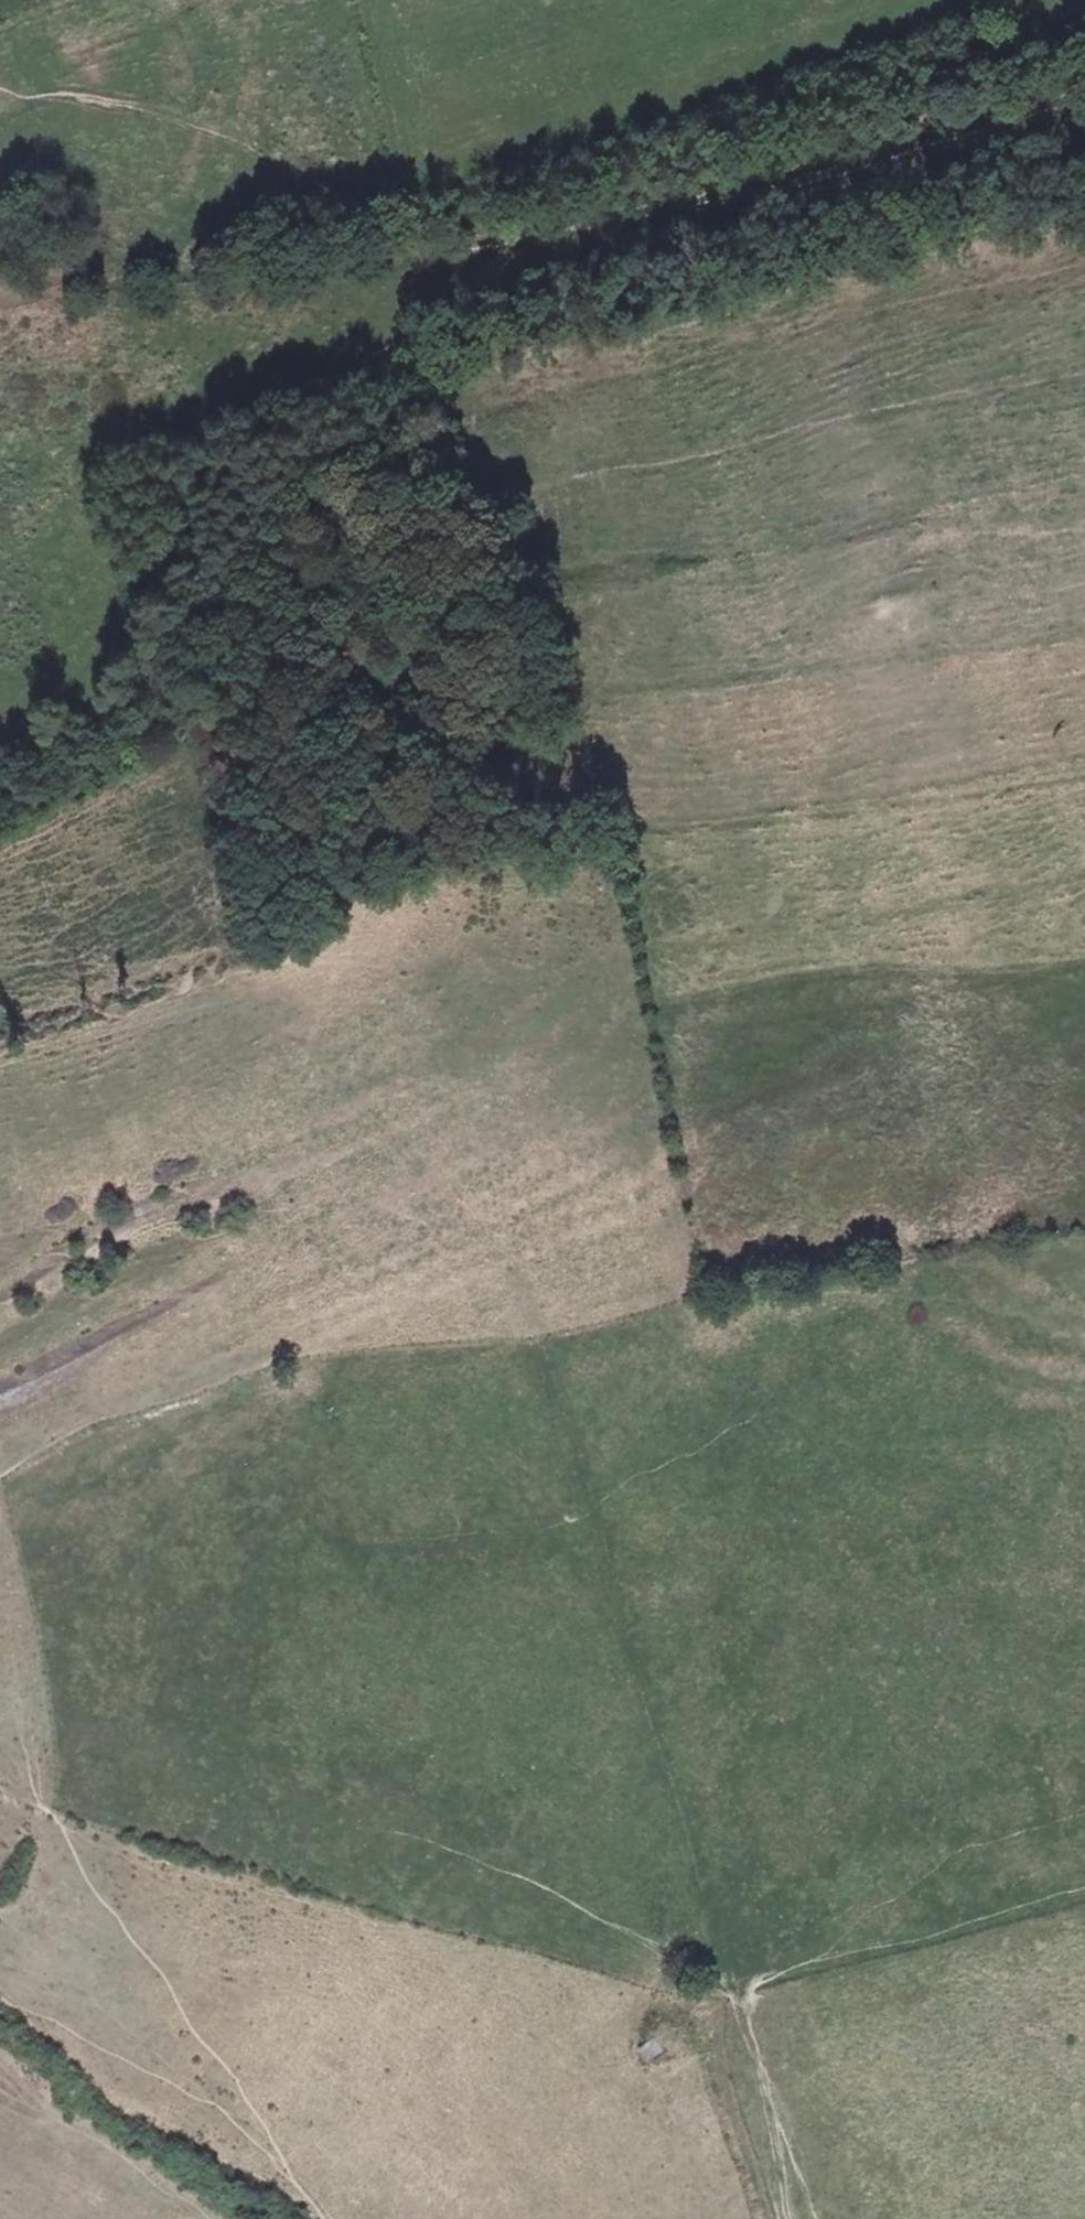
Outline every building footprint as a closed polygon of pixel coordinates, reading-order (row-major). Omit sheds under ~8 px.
[(664,2050),(655,2038),(638,2049),(646,2062),(664,2050)]
